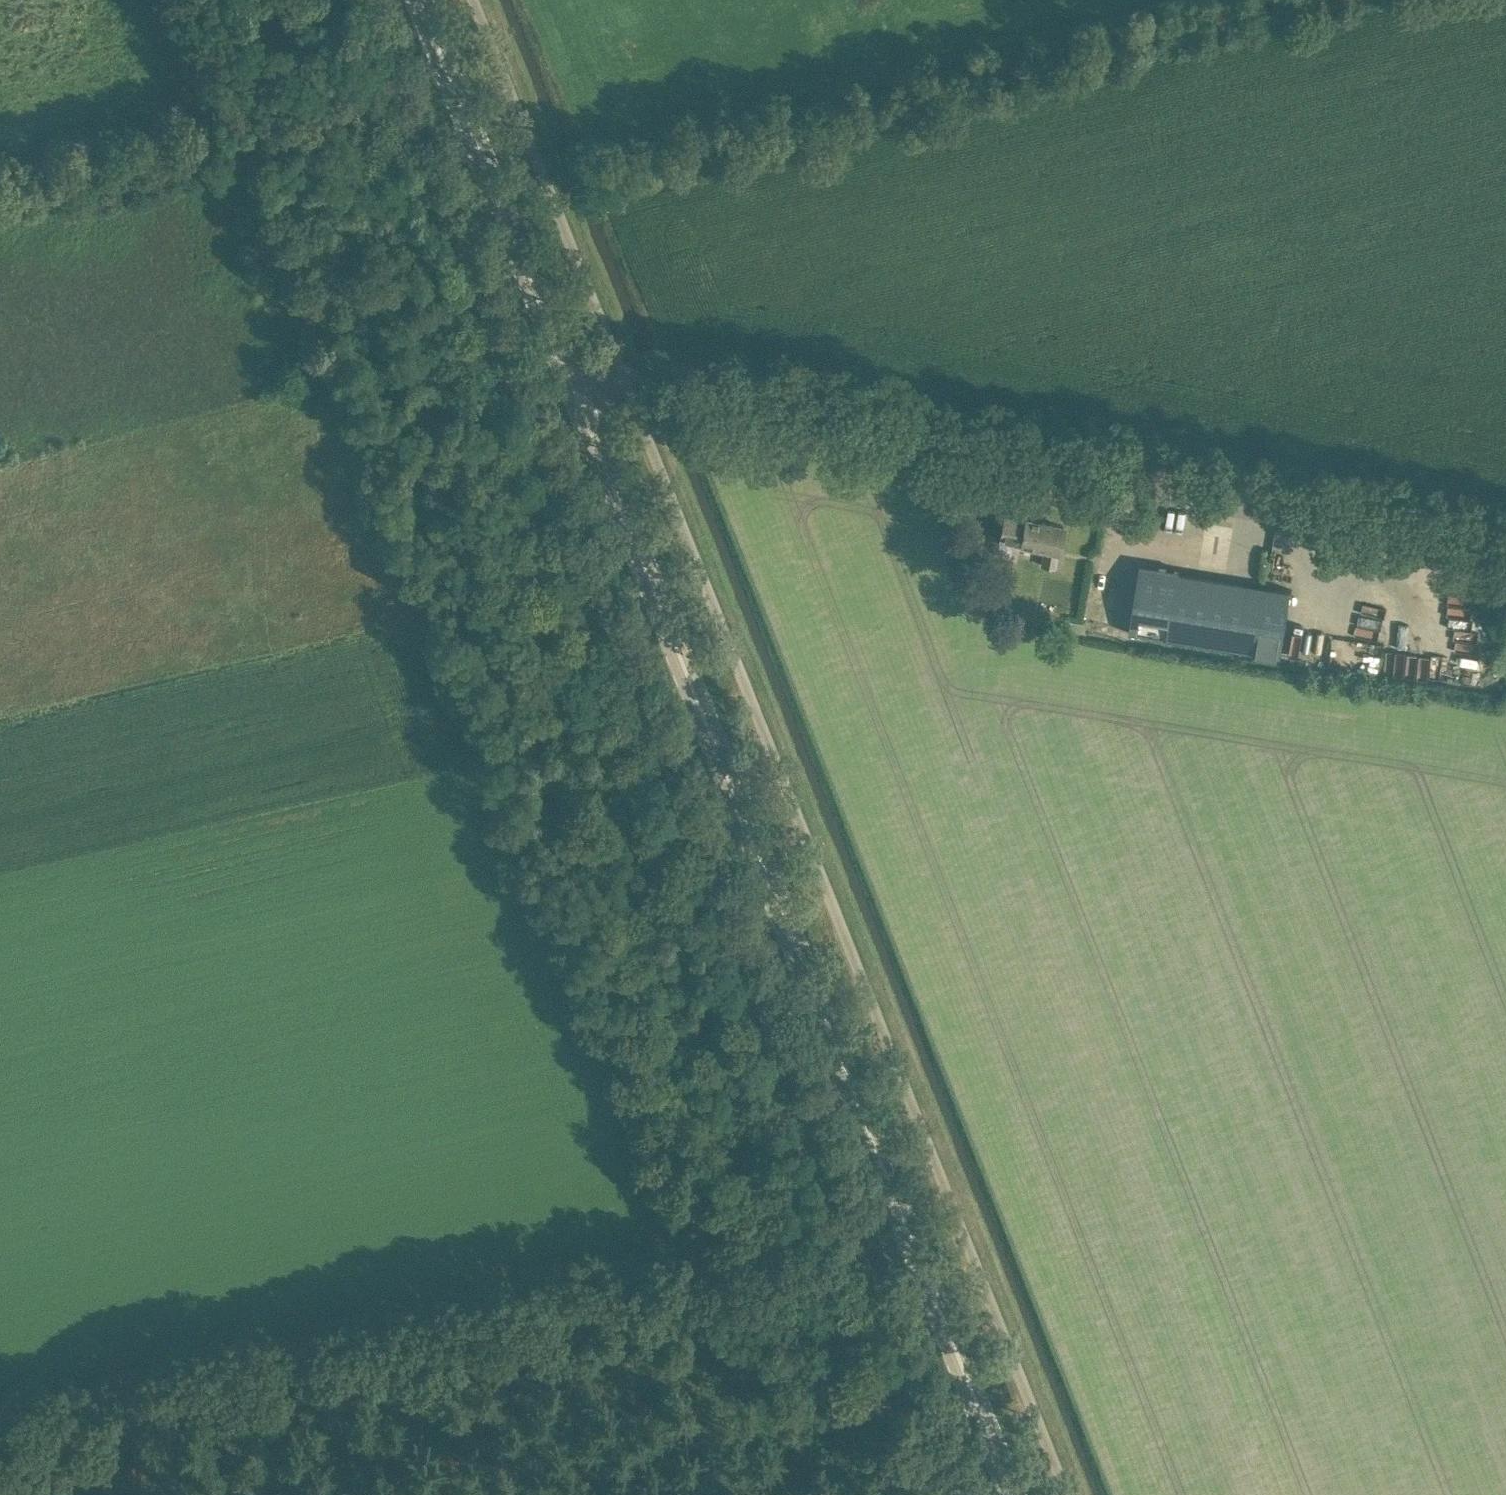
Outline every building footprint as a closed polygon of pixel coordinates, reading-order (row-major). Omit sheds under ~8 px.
[(1016,559),(1019,542),(1021,543),(1020,544),(1044,548),(1041,564),(1055,567),(1058,551),(1064,526),(1026,518),(1025,519),(1005,515),(1000,538),(997,555),(1016,559)] [(1143,566),(1140,585),(1133,631),(1281,655),(1292,590),(1143,566)] [(1385,641),(1400,645),(1406,622),(1390,618),(1392,609),(1364,603),(1357,634),(1385,641)] [(1426,678),(1429,656),(1387,652),(1385,674),(1426,678)]
